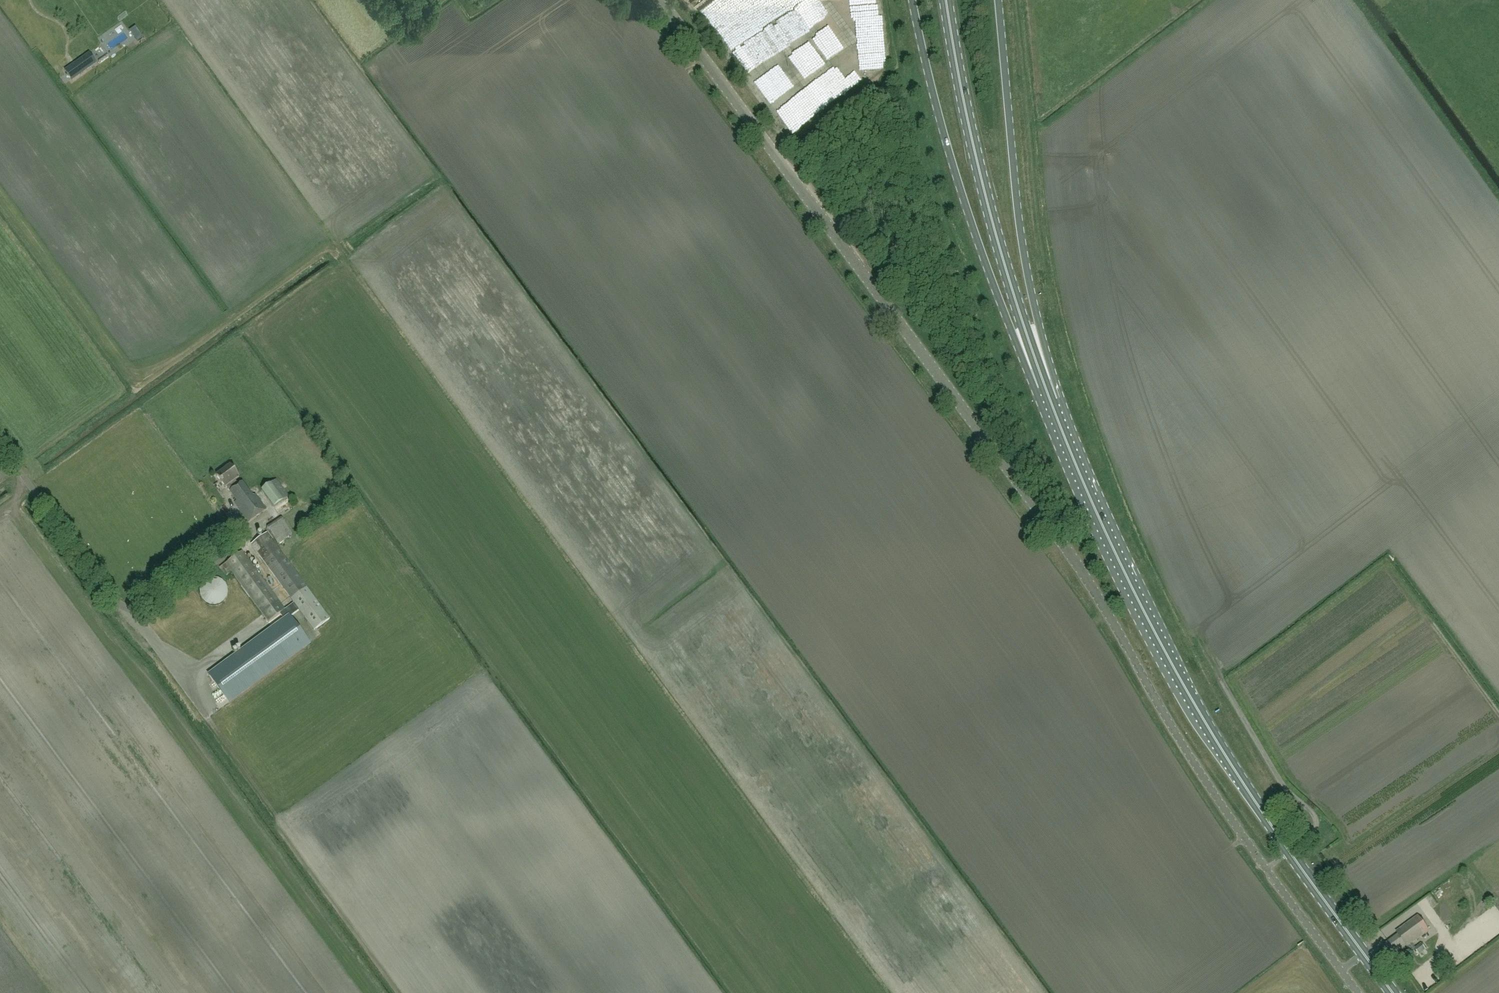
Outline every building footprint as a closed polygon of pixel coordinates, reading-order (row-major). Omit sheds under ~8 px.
[(397,9),(402,15),(415,5),(411,0),(408,0),(397,9)] [(746,19),(756,14),(752,6),(742,11),(746,19)] [(798,36),(793,25),(788,27),(783,16),(775,20),(786,42),(798,36)] [(769,65),(774,62),(768,51),(763,54),(769,65)] [(80,59),(65,70),(72,80),(88,70),(80,59)] [(775,77),(779,74),(771,66),(768,69),(775,77)] [(862,73),(852,79),(857,87),(867,81),(862,73)] [(238,485),(235,480),(239,477),(230,465),(216,475),(225,487),(226,486),(236,500),(234,502),(238,507),(249,521),(266,508),(255,494),(253,496),(242,482),(238,485)] [(273,507),(289,496),(276,480),(262,490),(273,507)] [(285,610),(242,552),(226,564),(269,622),(280,614),(285,620),(209,675),(229,702),(309,643),(290,617),(300,610),(314,630),(330,619),(267,533),(251,545),(294,603),(285,610)] [(1407,947),(1429,931),(1418,916),(1401,929),(1403,933),(1385,946),(1392,956),(1406,946),(1407,947)] [(1422,944),(1415,949),(1419,954),(1426,950),(1422,944)]
